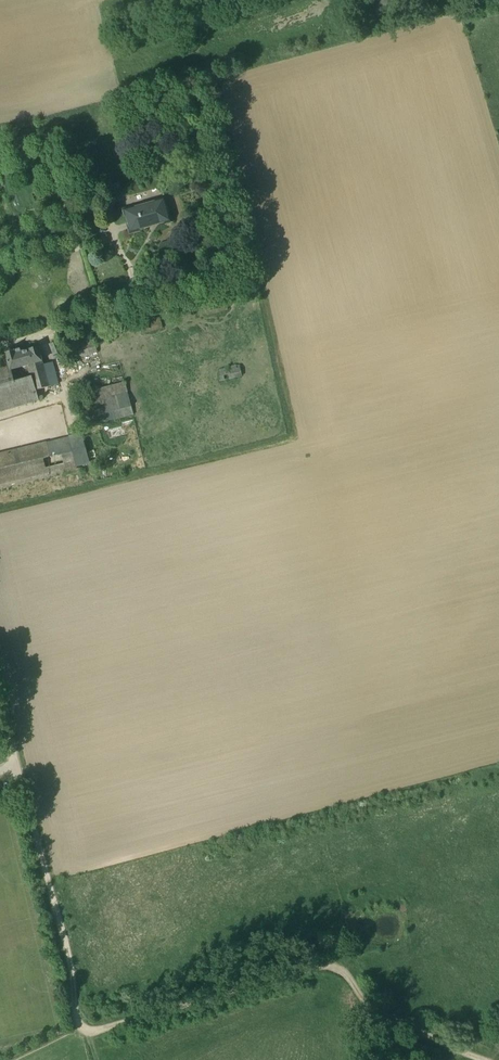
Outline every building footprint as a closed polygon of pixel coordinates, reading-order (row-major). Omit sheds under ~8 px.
[(125,210),(130,232),(170,221),(164,200),(125,210)] [(66,243),(49,250),(54,261),(71,254),(66,243)] [(142,335),(163,329),(159,317),(139,323),(142,335)] [(72,341),(77,358),(98,353),(93,336),(72,341)] [(5,353),(6,355),(10,371),(43,362),(39,346),(22,351),(21,348),(5,353)] [(40,401),(37,390),(60,383),(53,362),(44,364),(43,362),(10,371),(6,355),(0,356),(0,413),(40,401)] [(219,369),(221,382),(246,376),(244,365),(219,369)] [(77,405),(83,428),(134,415),(128,392),(125,381),(87,391),(90,402),(77,405)] [(34,481),(77,471),(69,436),(0,453),(0,488),(34,481)]
